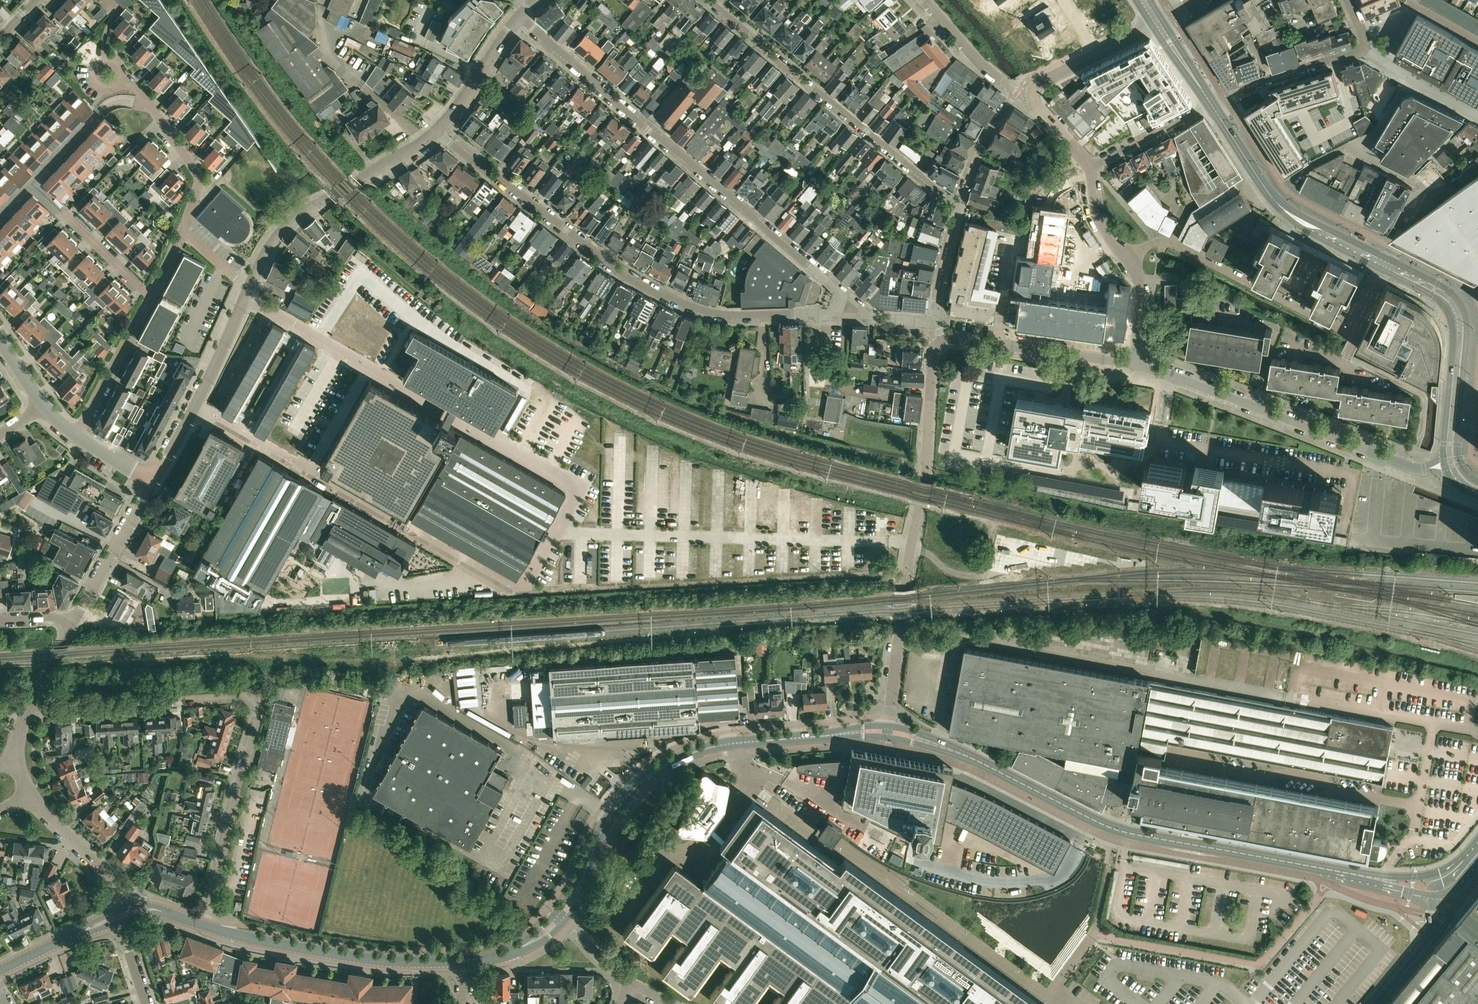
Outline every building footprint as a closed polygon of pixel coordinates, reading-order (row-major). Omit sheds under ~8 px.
[(82,6),(76,0),(67,0),(63,4),(74,15),(83,24),(87,20),(77,11),(82,6)] [(129,3),(125,0),(116,0),(125,8),(129,3)] [(167,7),(162,0),(143,0),(159,15),(160,15),(167,7)] [(306,0),(277,0),(263,18),(266,22),(256,29),(278,59),(279,58),(307,95),(305,96),(305,97),(318,112),(337,97),(349,88),(333,70),(320,59),(318,61),(311,53),(318,47),(307,38),(316,27),(315,3),(306,0)] [(367,4),(378,8),(380,3),(373,0),(368,0),(367,4)] [(476,1),(494,19),(504,9),(495,0),(477,0),(476,1)] [(552,22),(565,13),(555,0),(536,14),(535,14),(535,19),(547,29),(552,22)] [(583,9),(590,1),(588,0),(579,0),(576,4),(583,9)] [(621,24),(632,33),(641,23),(653,9),(642,0),(633,10),(630,13),(621,24)] [(625,4),(633,10),(642,0),(628,0),(625,4)] [(695,0),(680,0),(667,15),(663,20),(663,21),(667,24),(679,10),(684,14),(695,0)] [(671,3),(663,12),(667,15),(680,0),(667,0),(671,3)] [(695,0),(684,14),(689,18),(680,29),(684,33),(693,21),(693,22),(705,8),(695,0)] [(739,6),(742,9),(741,10),(745,14),(746,13),(747,13),(753,6),(756,8),(763,0),(744,0),(739,6)] [(842,11),(854,0),(847,0),(838,7),(842,11)] [(868,8),(878,0),(861,0),(868,8)] [(898,16),(888,5),(894,1),(893,0),(884,0),(879,4),(874,9),(878,13),(875,16),(885,27),(898,16)] [(1015,5),(1023,17),(1033,11),(1036,15),(1048,7),(1043,0),(1039,0),(1037,1),(1036,0),(1022,0),(1015,5)] [(1251,25),(1236,0),(1226,0),(1188,23),(1211,58),(1228,47),(1244,37),(1240,32),(1251,25)] [(1258,2),(1261,0),(1236,0),(1251,25),(1255,30),(1256,34),(1257,34),(1272,27),(1258,2)] [(1331,14),(1338,11),(1334,0),(1279,0),(1286,17),(1296,13),(1295,10),(1303,6),(1305,10),(1312,7),(1317,20),(1325,17),(1327,22),(1333,20),(1331,14)] [(1361,3),(1366,16),(1378,11),(1373,0),(1369,0),(1361,3)] [(1378,11),(1389,6),(1386,0),(1373,0),(1378,11)] [(1426,5),(1432,8),(1436,0),(1428,0),(1428,1),(1426,5)] [(1432,8),(1437,11),(1440,7),(1442,3),(1444,0),(1436,0),(1432,8)] [(341,1),(339,6),(349,11),(352,6),(341,1)] [(476,1),(467,11),(486,27),(494,19),(476,1)] [(762,26),(779,5),(775,1),(772,6),(767,2),(753,18),(754,19),(753,20),(757,24),(758,22),(762,26)] [(330,11),(336,12),(339,6),(330,2),(327,9),(330,11)] [(601,9),(607,14),(608,13),(610,10),(601,2),(597,6),(601,9)] [(83,24),(74,15),(63,4),(55,13),(66,23),(71,18),(80,27),(83,24)] [(367,4),(364,9),(375,14),(378,8),(367,4)] [(842,11),(838,7),(834,4),(828,13),(837,21),(844,12),(842,11)] [(769,32),(770,33),(780,21),(775,17),(783,8),(779,5),(762,26),(765,29),(764,30),(768,33),(769,32)] [(336,12),(341,15),(347,17),(349,11),(339,6),(336,12)] [(1452,14),(1450,19),(1456,22),(1463,9),(1457,6),(1455,10),(1452,14)] [(133,24),(129,20),(134,15),(126,7),(115,19),(116,20),(116,19),(120,23),(114,29),(123,36),(124,35),(127,39),(138,26),(134,23),(133,24)] [(173,47),(185,33),(167,7),(160,15),(159,15),(149,26),(173,47)] [(1038,22),(1031,26),(1039,38),(1055,27),(1051,19),(1055,17),(1048,7),(1036,15),(1034,16),(1038,22)] [(364,9),(362,15),(373,20),(375,14),(364,9)] [(608,13),(607,14),(601,9),(597,14),(608,24),(613,18),(608,13)] [(1463,9),(1456,22),(1462,25),(1464,21),(1466,17),(1469,13),(1463,9)] [(719,20),(708,10),(697,24),(703,29),(694,39),(700,43),(719,20)] [(330,11),(326,21),(337,26),(341,15),(336,12),(330,11)] [(466,11),(459,22),(480,36),(486,27),(467,11),(466,11)] [(56,24),(45,13),(45,14),(43,13),(40,16),(41,17),(38,21),(59,40),(62,37),(56,31),(61,26),(57,23),(56,24)] [(806,13),(800,20),(781,42),(784,45),(783,46),(788,50),(789,49),(790,49),(800,38),(795,34),(810,17),(806,13)] [(569,24),(573,19),(567,14),(551,33),(562,42),(574,28),(569,24)] [(1418,14),(1394,56),(1477,103),(1477,102),(1477,48),(1418,14)] [(362,15),(359,21),(370,26),(373,20),(362,15)] [(657,27),(663,21),(663,20),(659,16),(653,24),(657,27)] [(781,42),(800,20),(796,16),(791,23),(787,19),(773,35),(774,36),(773,37),(777,40),(778,39),(781,42)] [(907,36),(918,29),(912,22),(907,27),(898,16),(885,27),(895,38),(903,31),(907,36)] [(817,33),(816,32),(824,23),(818,18),(810,28),(811,29),(803,39),(794,51),(796,52),(795,53),(800,58),(801,57),(803,58),(813,47),(809,43),(817,33)] [(442,23),(432,19),(424,37),(433,41),(442,23)] [(59,40),(38,21),(37,20),(30,27),(31,28),(43,39),(46,35),(56,44),(59,40)] [(459,22),(452,33),(473,45),(480,36),(459,22)] [(855,38),(863,28),(855,22),(847,32),(855,38)] [(710,61),(717,52),(734,32),(723,23),(710,39),(715,43),(711,47),(712,48),(705,56),(710,61)] [(397,29),(390,26),(388,30),(387,33),(390,34),(395,36),(398,37),(400,30),(397,29)] [(1273,39),(1277,38),(1273,26),(1272,27),(1257,34),(1260,44),(1273,39)] [(52,48),(43,39),(31,28),(28,31),(26,32),(25,35),(24,35),(36,46),(39,43),(49,51),(52,48)] [(584,55),(595,42),(598,37),(589,29),(574,47),(579,51),(580,52),(581,53),(583,54),(584,55)] [(627,29),(620,37),(621,38),(625,42),(629,37),(632,33),(627,29)] [(940,66),(949,58),(930,36),(929,37),(924,31),(917,36),(916,36),(897,49),(897,50),(884,60),(887,63),(921,97),(926,103),(932,93),(918,80),(939,65),(940,66)] [(1332,36),(1337,49),(1337,51),(1354,46),(1348,31),(1332,36)] [(145,65),(156,53),(152,49),(151,50),(147,47),(152,41),(144,33),(133,45),(133,46),(134,45),(138,49),(132,55),(141,62),(142,61),(145,65)] [(196,67),(202,59),(185,33),(173,47),(195,67),(196,67)] [(451,34),(445,46),(468,57),(473,46),(473,45),(452,33),(451,34)] [(1337,49),(1332,36),(1331,34),(1320,38),(1319,35),(1308,40),(1307,37),(1295,42),(1301,57),(1313,53),(1314,55),(1322,52),(1323,55),(1337,49)] [(747,44),(737,35),(726,47),(720,55),(727,61),(733,53),(737,56),(747,44)] [(68,43),(74,49),(81,42),(74,36),(68,43)] [(411,54),(416,45),(395,36),(391,46),(411,54)] [(658,45),(660,42),(653,36),(647,42),(654,49),(658,45)] [(1282,36),(1277,38),(1286,66),(1299,62),(1293,43),(1285,46),(1282,36)] [(1151,38),(1083,73),(1090,81),(1114,108),(1122,118),(1136,111),(1138,115),(1150,109),(1154,123),(1192,104),(1151,38)] [(1272,53),(1268,54),(1274,70),(1286,66),(1277,38),(1273,39),(1276,47),(1271,49),(1272,53)] [(39,57),(28,46),(20,39),(16,44),(14,43),(12,46),(12,48),(11,49),(23,61),(29,54),(36,61),(39,57)] [(511,78),(535,50),(535,48),(531,45),(530,46),(522,39),(519,39),(507,56),(499,68),(511,78)] [(593,63),(604,50),(607,53),(614,44),(608,39),(601,47),(595,42),(584,55),(585,56),(586,57),(587,59),(589,59),(593,63)] [(815,71),(826,57),(820,52),(827,44),(821,40),(814,48),(816,50),(805,63),(815,71)] [(1228,47),(1211,58),(1229,86),(1239,82),(1239,83),(1240,82),(1238,78),(1243,77),(1243,78),(1244,79),(1248,78),(1248,79),(1266,73),(1266,72),(1262,73),(1261,70),(1263,68),(1246,43),(1230,53),(1228,47)] [(872,48),(877,54),(883,50),(876,44),(872,48)] [(658,45),(654,49),(661,55),(665,51),(658,45)] [(665,51),(661,55),(666,60),(674,50),(669,46),(667,49),(665,51)] [(735,81),(759,53),(751,47),(739,61),(743,64),(731,78),(735,81)] [(71,52),(66,48),(62,53),(67,57),(68,56),(71,52)] [(613,57),(618,52),(614,48),(609,54),(598,67),(602,71),(603,72),(604,73),(606,73),(607,75),(618,61),(613,57)] [(410,57),(394,50),(392,54),(408,61),(410,57)] [(884,50),(883,50),(877,54),(882,58),(887,55),(884,50)] [(876,67),(880,63),(883,59),(878,55),(874,52),(868,60),(874,65),(876,67)] [(735,89),(744,78),(751,70),(754,73),(766,59),(759,53),(735,81),(731,86),(735,89)] [(59,54),(50,62),(55,67),(63,58),(59,54)] [(631,68),(639,60),(632,54),(623,65),(618,61),(607,75),(608,76),(609,77),(610,78),(612,79),(616,82),(630,67),(631,68)] [(387,70),(389,72),(394,63),(382,55),(376,64),(387,70)] [(419,61),(439,72),(444,63),(433,57),(430,61),(422,56),(419,61)] [(665,60),(660,56),(656,61),(661,66),(665,60)] [(826,57),(815,71),(824,79),(836,65),(841,59),(837,56),(832,62),(826,57)] [(845,83),(841,79),(846,73),(844,71),(854,60),(849,56),(839,68),(840,68),(824,87),(835,96),(845,83)] [(544,79),(554,67),(553,66),(553,64),(551,62),(549,62),(544,58),(534,69),(530,66),(524,73),(538,85),(543,79),(544,79)] [(150,81),(159,88),(159,87),(163,91),(174,79),(170,75),(169,76),(165,73),(170,67),(162,60),(162,59),(151,71),(151,72),(152,71),(156,75),(150,81)] [(213,93),(220,85),(202,59),(196,67),(195,67),(190,72),(213,93)] [(957,59),(949,67),(955,71),(961,62),(957,59)] [(1360,60),(1351,63),(1359,92),(1364,107),(1383,75),(1379,73),(1380,72),(1365,63),(1361,64),(1360,60)] [(16,68),(8,61),(3,67),(0,64),(0,80),(10,89),(14,85),(6,78),(10,74),(15,78),(20,72),(16,68)] [(434,81),(439,72),(419,61),(417,65),(425,69),(422,74),(434,81)] [(688,65),(683,61),(676,69),(681,73),(688,65)] [(633,76),(642,66),(638,62),(619,84),(627,91),(637,79),(633,76)] [(961,62),(955,71),(960,75),(966,66),(961,62)] [(48,63),(42,70),(49,76),(55,69),(48,63)] [(780,71),(771,63),(753,84),(759,89),(762,85),(766,89),(780,71)] [(1341,66),(1338,67),(1343,85),(1351,83),(1354,93),(1359,92),(1351,63),(1341,66)] [(376,64),(365,81),(372,87),(379,79),(381,77),(387,70),(376,64)] [(458,85),(464,76),(449,66),(447,69),(446,69),(442,75),(443,76),(443,75),(458,85)] [(646,86),(653,78),(660,71),(653,66),(648,73),(634,88),(636,90),(632,94),(635,97),(635,98),(636,99),(636,100),(638,102),(639,102),(640,103),(651,90),(646,86)] [(964,78),(970,69),(966,66),(960,75),(964,78)] [(960,75),(955,71),(949,67),(945,71),(961,84),(965,79),(964,78),(960,75)] [(654,114),(669,127),(694,97),(705,106),(722,87),(727,81),(712,68),(700,81),(688,71),(679,83),(679,84),(654,114)] [(543,104),(566,77),(562,73),(562,72),(560,70),(559,70),(557,69),(546,83),(550,87),(538,101),(543,104)] [(672,69),(668,74),(678,82),(683,76),(679,73),(678,73),(672,69)] [(970,69),(964,78),(965,79),(968,80),(974,72),(970,69)] [(36,76),(37,77),(43,82),(49,76),(42,70),(36,76)] [(1259,104),(1246,112),(1278,161),(1281,159),(1284,165),(1281,167),(1285,174),(1288,172),(1305,161),(1305,160),(1274,112),(1340,92),(1333,70),(1326,73),(1326,74),(1320,76),(1319,75),(1312,77),(1313,79),(1306,81),(1305,79),(1298,81),(1299,83),(1292,85),(1292,83),(1284,85),(1285,87),(1278,89),(1278,87),(1270,90),(1272,98),(1266,101),(1265,100),(1264,101),(1259,104)] [(426,94),(432,83),(413,71),(409,77),(414,80),(411,85),(420,90),(426,94)] [(58,75),(56,72),(47,80),(50,83),(58,75)] [(974,72),(968,80),(971,83),(978,75),(974,72)] [(846,105),(871,76),(868,73),(856,86),(851,82),(837,98),(846,105)] [(763,115),(791,80),(784,74),(771,89),(775,92),(759,112),(763,115)] [(867,87),(870,84),(874,78),(871,76),(846,105),(855,112),(872,91),(867,87)] [(898,76),(894,80),(900,86),(904,82),(898,76)] [(401,87),(395,82),(389,77),(385,81),(381,77),(379,79),(372,87),(401,112),(415,97),(420,90),(411,85),(405,82),(402,85),(401,87)] [(563,98),(575,84),(574,83),(574,82),(572,80),(570,80),(566,77),(543,104),(541,107),(545,110),(559,94),(563,98)] [(10,89),(0,80),(0,86),(7,93),(10,89)] [(766,118),(777,106),(783,98),(786,102),(799,86),(791,80),(763,115),(766,118)] [(655,99),(662,90),(667,85),(663,81),(640,108),(649,115),(659,103),(655,99)] [(959,107),(963,103),(973,110),(986,119),(993,109),(982,100),(975,94),(974,95),(971,92),(970,93),(954,81),(943,96),(959,107)] [(1062,89),(1049,101),(1082,137),(1114,108),(1090,81),(1083,87),(1083,86),(1082,87),(1081,86),(1069,96),(1062,89)] [(516,82),(506,94),(510,97),(516,103),(526,90),(524,88),(520,85),(516,82)] [(983,98),(994,106),(1002,95),(1002,92),(990,83),(988,86),(983,82),(974,94),(975,94),(982,100),(983,98)] [(867,122),(878,109),(884,101),(880,97),(884,93),(882,91),(886,87),(882,84),(876,91),(857,114),(867,122)] [(181,117),(192,105),(188,101),(187,102),(183,99),(188,93),(180,86),(180,85),(169,97),(169,98),(170,97),(174,101),(168,107),(176,114),(177,113),(181,117)] [(232,119),(238,111),(220,85),(213,93),(208,98),(231,119),(232,119)] [(504,95),(490,85),(486,91),(501,100),(504,95)] [(568,116),(587,94),(582,90),(582,88),(581,87),(579,87),(578,86),(567,99),(564,103),(569,107),(565,113),(568,116)] [(785,124),(787,121),(809,95),(801,88),(789,104),(792,107),(787,114),(786,113),(780,120),(785,124)] [(82,117),(83,118),(93,107),(93,106),(74,89),(64,99),(67,102),(82,117)] [(1464,118),(1413,93),(1411,92),(1408,93),(1405,94),(1403,96),(1376,141),(1387,148),(1381,158),(1409,172),(1464,118)] [(589,109),(596,101),(594,100),(594,99),(593,97),(591,98),(587,94),(568,116),(563,122),(567,125),(576,113),(582,118),(585,114),(585,115),(586,113),(588,113),(589,111),(589,109)] [(508,98),(504,95),(501,100),(512,109),(513,108),(515,104),(508,98)] [(791,124),(794,120),(798,123),(817,101),(809,95),(787,121),(791,124)] [(363,112),(374,129),(376,130),(379,128),(380,125),(389,120),(378,103),(369,96),(365,99),(369,104),(372,104),(373,106),(363,112)] [(482,96),(478,102),(474,108),(475,109),(461,127),(465,130),(465,133),(468,135),(471,134),(471,135),(483,121),(482,120),(488,114),(482,110),(481,112),(479,110),(486,99),(482,96)] [(318,112),(317,112),(321,117),(323,120),(324,119),(343,104),(337,97),(318,112)] [(726,98),(724,97),(718,103),(720,104),(726,109),(731,103),(726,98)] [(926,103),(921,97),(911,112),(917,116),(926,103)] [(885,117),(893,108),(898,102),(892,98),(880,113),(870,125),(879,132),(889,120),(885,117)] [(20,106),(12,99),(7,104),(14,112),(20,106)] [(67,102),(64,99),(60,103),(53,111),(56,113),(56,114),(71,128),(82,117),(67,102)] [(202,107),(213,116),(218,111),(212,106),(207,101),(204,105),(202,107)] [(596,126),(608,112),(604,109),(604,107),(601,104),(599,104),(588,116),(593,121),(592,123),(596,126)] [(942,106),(936,114),(956,128),(957,127),(975,138),(983,124),(953,104),(948,111),(942,106)] [(817,131),(821,127),(832,113),(822,106),(804,128),(810,132),(813,128),(817,131)] [(544,111),(540,107),(534,114),(538,117),(544,111)] [(1005,120),(1019,129),(1023,123),(1029,127),(1034,121),(1028,117),(1016,108),(1012,109),(1005,120)] [(374,129),(363,112),(356,117),(351,109),(346,112),(351,120),(348,122),(359,139),(367,133),(370,134),(373,132),(373,129),(374,129)] [(688,124),(692,120),(697,114),(692,110),(683,120),(671,134),(682,143),(694,129),(688,124)] [(756,113),(753,110),(745,119),(748,122),(756,113)] [(893,119),(882,135),(894,145),(895,146),(907,129),(898,122),(905,113),(900,110),(893,119)] [(56,114),(56,113),(53,111),(49,115),(52,118),(45,125),(60,140),(71,128),(56,114)] [(199,143),(210,131),(206,127),(205,128),(201,125),(206,119),(198,112),(198,111),(187,123),(187,124),(191,127),(186,133),(194,140),(195,139),(199,143)] [(232,119),(231,119),(224,127),(247,148),(256,139),(276,168),(277,168),(256,138),(238,111),(232,119)] [(482,143),(493,129),(496,125),(498,126),(504,117),(498,112),(488,125),(483,121),(471,135),(472,136),(472,138),(476,140),(477,140),(482,143)] [(832,113),(821,127),(825,130),(817,139),(823,143),(841,121),(832,113)] [(1146,128),(1153,124),(1150,113),(1141,119),(1146,128)] [(531,118),(525,114),(522,117),(532,124),(533,123),(534,121),(531,118)] [(952,146),(967,154),(974,140),(955,129),(956,128),(936,114),(930,125),(926,132),(938,139),(946,143),(946,142),(952,146)] [(19,124),(11,115),(3,123),(12,132),(19,124)] [(603,144),(621,123),(617,119),(617,117),(615,116),(613,116),(612,115),(601,128),(601,129),(599,132),(603,136),(599,141),(603,144)] [(1243,178),(1222,144),(1204,116),(1191,125),(1175,135),(1192,191),(1201,205),(1236,182),(1243,178)] [(1364,118),(1354,123),(1361,136),(1375,128),(1371,120),(1367,116),(1364,118)] [(111,144),(116,138),(120,141),(124,136),(105,118),(94,129),(95,129),(96,129),(111,144)] [(706,120),(684,145),(700,159),(712,145),(715,142),(716,141),(711,137),(717,129),(716,129),(706,120)] [(1019,129),(1005,120),(998,130),(1013,139),(1016,135),(1024,140),(1028,135),(1019,129)] [(512,128),(504,121),(485,145),(488,148),(489,150),(491,152),(493,152),(494,152),(503,140),(512,128)] [(1477,136),(1477,126),(1470,122),(1469,121),(1455,135),(1461,141),(1464,137),(1470,143),(1477,136)] [(45,125),(42,122),(38,126),(40,130),(36,135),(51,150),(60,140),(45,125)] [(546,130),(552,136),(558,127),(552,122),(546,130)] [(619,143),(630,130),(628,129),(628,127),(627,126),(625,126),(621,123),(603,144),(606,147),(611,142),(616,146),(618,143),(619,143)] [(538,131),(531,125),(522,137),(529,142),(538,131)] [(857,135),(846,126),(829,146),(833,150),(840,142),(846,148),(857,135)] [(1037,139),(1044,133),(1038,126),(1031,132),(1037,139)] [(0,137),(0,141),(5,146),(15,135),(8,128),(0,137)] [(742,153),(751,142),(756,137),(746,128),(742,133),(748,138),(738,150),(742,153)] [(114,146),(111,144),(96,129),(95,129),(85,141),(100,155),(107,148),(110,151),(114,146)] [(792,137),(797,141),(804,133),(799,129),(792,137)] [(599,133),(595,130),(589,138),(592,140),(599,133)] [(987,148),(1004,159),(1009,151),(1018,157),(1023,148),(1014,143),(1014,142),(997,131),(987,148)] [(36,135),(33,132),(29,136),(31,140),(27,145),(26,145),(41,160),(51,150),(36,135)] [(633,133),(614,155),(619,158),(627,149),(631,152),(641,140),(633,133)] [(494,152),(502,159),(519,138),(515,135),(508,144),(503,140),(494,152)] [(545,146),(550,150),(558,140),(552,136),(545,146)] [(784,148),(787,144),(776,136),(771,142),(767,146),(769,148),(778,155),(784,148)] [(870,145),(859,136),(849,149),(835,167),(841,172),(855,154),(859,158),(870,145)] [(1470,143),(1467,145),(1472,150),(1471,153),(1473,155),(1474,156),(1477,151),(1477,136),(1470,143)] [(217,169),(227,156),(224,153),(223,154),(219,151),(224,145),(216,138),(216,137),(205,149),(205,150),(209,153),(204,159),(212,166),(213,165),(217,169)] [(767,146),(761,142),(756,137),(751,142),(759,149),(757,151),(762,155),(764,153),(769,148),(767,146)] [(767,146),(771,142),(765,137),(761,142),(767,146)] [(1178,176),(1176,167),(1176,166),(1170,154),(1177,151),(1176,148),(1177,147),(1171,137),(1160,143),(1173,168),(1175,177),(1178,176)] [(571,138),(564,146),(574,154),(581,146),(571,138)] [(904,139),(898,148),(915,162),(922,150),(904,139)] [(144,162),(158,148),(157,147),(158,146),(153,141),(152,142),(149,140),(140,149),(135,145),(126,154),(131,159),(134,156),(142,164),(144,162)] [(648,140),(632,159),(640,167),(656,148),(648,140)] [(103,158),(100,155),(85,141),(74,152),(89,167),(96,160),(99,162),(103,158)] [(26,145),(27,145),(24,142),(19,146),(22,149),(16,156),(15,157),(31,171),(41,160),(26,145)] [(1173,168),(1160,143),(1148,149),(1154,159),(1155,159),(1156,161),(1163,158),(1169,170),(1171,178),(1175,177),(1173,168)] [(532,154),(525,149),(527,148),(522,144),(518,150),(517,150),(507,163),(513,167),(512,168),(516,171),(517,170),(519,171),(532,154)] [(862,180),(867,174),(883,156),(872,147),(861,160),(866,163),(856,175),(862,180)] [(934,158),(936,159),(942,163),(960,172),(961,171),(960,171),(966,157),(966,156),(949,147),(944,157),(937,153),(934,158)] [(160,150),(158,148),(144,162),(142,164),(140,167),(153,179),(162,170),(157,166),(166,156),(166,155),(167,154),(161,149),(160,150)] [(440,182),(458,159),(443,148),(429,157),(444,169),(437,180),(440,182)] [(778,155),(769,148),(764,153),(773,161),(778,155)] [(667,157),(659,149),(642,168),(647,172),(653,165),(657,168),(667,157)] [(782,150),(778,154),(789,164),(794,158),(784,149),(783,149),(782,150)] [(1446,149),(1437,158),(1444,166),(1454,157),(1446,149)] [(733,152),(732,153),(728,150),(712,168),(721,176),(738,156),(733,152)] [(1144,151),(1132,157),(1138,167),(1139,167),(1141,170),(1148,166),(1153,176),(1156,181),(1161,180),(1150,158),(1148,158),(1144,151)] [(1474,156),(1473,155),(1459,166),(1463,172),(1477,162),(1477,151),(1474,156)] [(92,170),(89,167),(74,152),(64,162),(83,180),(92,170)] [(15,157),(16,156),(13,153),(8,158),(11,161),(5,168),(1,164),(0,164),(4,168),(20,183),(19,183),(20,184),(32,172),(31,171),(15,157)] [(1322,200),(1342,161),(1345,154),(1345,155),(1339,156),(1339,155),(1312,168),(1312,169),(1310,170),(1309,174),(1308,173),(1300,189),(1322,200)] [(823,159),(818,155),(807,167),(813,172),(823,159)] [(1049,155),(1048,156),(1039,163),(1044,169),(1054,161),(1049,155)] [(533,182),(534,183),(548,165),(538,156),(533,162),(523,175),(528,179),(528,180),(532,184),(533,182)] [(569,177),(574,170),(576,169),(577,167),(582,161),(578,157),(577,156),(564,173),(565,174),(569,177)] [(747,170),(742,165),(746,161),(740,156),(722,177),(733,186),(747,170)] [(796,157),(790,165),(800,173),(801,174),(808,166),(796,157)] [(876,187),(894,165),(885,158),(874,172),(880,176),(870,188),(873,191),(876,187)] [(941,165),(942,163),(936,159),(926,171),(935,179),(951,189),(955,187),(959,174),(941,165)] [(1111,171),(1114,177),(1119,175),(1122,181),(1130,177),(1132,181),(1138,176),(1136,175),(1136,173),(1134,174),(1127,160),(1122,163),(1121,161),(1115,164),(1116,166),(1115,166),(1116,168),(1111,171)] [(1342,210),(1361,171),(1342,161),(1322,200),(1342,210)] [(79,184),(83,180),(64,162),(55,172),(70,187),(70,186),(75,181),(79,184)] [(596,162),(592,167),(597,171),(601,166),(596,162)] [(684,171),(674,162),(668,170),(666,168),(655,181),(661,186),(664,184),(669,188),(684,171)] [(790,165),(788,163),(783,170),(794,179),(800,173),(790,165)] [(992,184),(992,183),(996,174),(1002,176),(1004,172),(997,169),(981,163),(976,178),(992,184)] [(1388,175),(1365,163),(1361,171),(1342,210),(1365,222),(1388,175)] [(452,193),(469,171),(459,164),(457,164),(447,177),(454,182),(448,190),(452,193)] [(894,165),(876,187),(879,189),(886,181),(891,185),(902,172),(894,165)] [(420,205),(417,202),(419,199),(426,196),(424,192),(430,189),(417,167),(411,171),(410,169),(400,175),(404,182),(403,185),(405,188),(407,189),(410,193),(402,202),(410,210),(413,212),(420,205)] [(19,183),(20,183),(4,168),(0,172),(0,186),(9,194),(19,183)] [(549,176),(539,188),(544,192),(544,194),(546,195),(548,195),(549,196),(559,184),(554,180),(559,173),(552,168),(547,174),(549,176)] [(609,183),(616,174),(609,169),(602,177),(609,183)] [(565,187),(554,202),(558,205),(559,206),(559,208),(562,210),(564,210),(565,211),(575,198),(568,193),(570,190),(567,188),(579,174),(574,170),(569,177),(563,185),(565,187)] [(643,173),(641,171),(640,170),(639,170),(638,171),(636,174),(641,178),(643,176),(644,174),(643,173)] [(747,175),(736,189),(744,196),(764,173),(760,170),(756,175),(754,176),(749,172),(747,175)] [(469,194),(479,181),(479,179),(469,171),(452,193),(446,201),(451,204),(462,189),(469,194)] [(616,174),(609,183),(620,192),(630,180),(619,171),(616,174)] [(764,173),(744,196),(753,203),(764,190),(759,186),(764,181),(763,181),(767,176),(769,174),(766,171),(764,173)] [(73,189),(70,186),(70,187),(55,172),(43,184),(59,199),(65,192),(69,194),(73,189)] [(164,190),(175,200),(182,193),(176,187),(183,180),(182,179),(184,178),(178,173),(177,174),(174,172),(165,181),(161,177),(152,186),(160,194),(164,190)] [(671,204),(693,178),(686,172),(671,189),(675,192),(667,201),(671,204)] [(810,178),(816,184),(820,180),(814,174),(810,178)] [(910,186),(914,182),(906,175),(896,186),(902,191),(898,197),(900,199),(905,194),(906,195),(912,188),(910,186)] [(1388,175),(1365,222),(1389,234),(1412,187),(1388,175)] [(1444,200),(1438,204),(1434,210),(1410,244),(1429,254),(1474,276),(1477,278),(1477,175),(1444,200)] [(678,211),(686,202),(700,185),(693,178),(671,204),(678,211)] [(999,186),(992,183),(992,184),(976,178),(972,189),(995,197),(999,186)] [(1064,190),(1061,185),(1057,179),(1045,187),(1053,198),(1065,191),(1064,190)] [(498,190),(485,180),(463,209),(469,213),(480,199),(487,205),(497,191),(498,190)] [(651,185),(647,182),(634,198),(640,203),(649,191),(647,190),(651,185)] [(900,199),(905,203),(906,204),(910,198),(916,203),(926,191),(914,182),(910,186),(912,188),(906,195),(905,194),(900,199)] [(1245,211),(1251,207),(1251,208),(1252,207),(1251,205),(1251,206),(1241,191),(1242,191),(1241,190),(1236,182),(1201,205),(1193,210),(1179,238),(1183,240),(1182,240),(1201,250),(1210,232),(1211,233),(1212,233),(1211,232),(1217,228),(1218,229),(1218,228),(1224,224),(1224,225),(1225,224),(1231,220),(1232,220),(1231,219),(1237,215),(1238,216),(1239,216),(1238,215),(1244,211),(1245,212),(1245,211)] [(831,194),(836,188),(830,183),(827,186),(825,189),(831,194)] [(818,191),(810,184),(798,198),(803,202),(806,199),(810,201),(818,191)] [(1178,220),(1179,218),(1177,217),(1167,212),(1170,207),(1164,204),(1147,184),(1129,199),(1147,221),(1152,224),(1159,228),(1171,234),(1178,220)] [(764,213),(784,190),(779,185),(771,195),(766,191),(755,205),(764,213)] [(9,194),(0,186),(0,203),(9,194)] [(89,217),(103,203),(104,201),(96,193),(98,190),(94,186),(85,195),(89,200),(80,209),(83,212),(82,213),(87,218),(88,217),(89,217)] [(221,188),(196,217),(218,237),(221,235),(224,238),(226,239),(228,240),(230,241),(232,241),(234,242),(236,242),(238,241),(240,241),(242,240),(243,239),(245,238),(247,236),(248,235),(249,233),(250,231),(250,229),(250,227),(250,225),(250,223),(250,221),(249,219),(248,217),(247,216),(245,214),(242,211),(244,209),(221,188)] [(582,205),(584,203),(586,200),(583,198),(589,191),(585,188),(577,198),(579,200),(568,214),(571,216),(571,217),(572,218),(572,220),(574,221),(576,221),(578,222),(588,209),(582,205)] [(714,196),(704,188),(693,200),(694,201),(686,209),(691,214),(699,205),(703,209),(714,196)] [(781,203),(789,194),(784,190),(764,213),(773,220),(785,207),(781,203)] [(896,203),(900,199),(898,197),(891,191),(887,196),(896,203)] [(971,191),(967,203),(986,209),(988,205),(996,207),(999,201),(990,198),(990,197),(971,191)] [(841,200),(844,196),(838,192),(836,196),(833,199),(837,202),(839,199),(841,200)] [(633,202),(621,193),(617,198),(629,207),(633,202)] [(37,221),(40,224),(44,220),(42,217),(48,209),(33,195),(22,206),(37,221)] [(590,231),(590,232),(600,219),(593,214),(595,212),(596,210),(604,199),(599,195),(587,210),(589,212),(580,224),(583,226),(584,229),(588,231),(590,231)] [(486,218),(491,221),(496,215),(502,220),(514,204),(513,204),(513,202),(510,200),(509,200),(503,196),(492,211),(486,218)] [(879,205),(888,212),(896,203),(887,196),(879,205)] [(390,198),(387,202),(393,207),(396,203),(390,198)] [(711,224),(715,219),(726,206),(716,198),(705,210),(706,211),(698,220),(703,224),(706,221),(711,224)] [(946,209),(933,198),(932,198),(923,208),(919,204),(919,203),(917,205),(912,207),(910,213),(927,219),(927,220),(944,226),(947,213),(946,209)] [(828,212),(836,202),(831,199),(823,208),(828,212)] [(896,203),(902,207),(905,203),(900,199),(896,203)] [(789,212),(797,203),(793,200),(775,222),(785,230),(796,217),(789,212)] [(634,202),(630,207),(635,211),(639,206),(634,202)] [(111,220),(120,211),(112,203),(108,208),(103,203),(89,217),(91,220),(90,221),(96,226),(97,225),(98,226),(107,216),(111,220)] [(806,225),(819,209),(812,203),(787,232),(798,242),(809,228),(806,225)] [(847,210),(850,213),(855,208),(851,205),(847,210)] [(881,222),(888,212),(879,205),(873,213),(870,218),(881,222)] [(32,227),(37,221),(22,206),(12,216),(28,231),(31,234),(35,230),(32,227)] [(513,233),(528,214),(520,208),(518,206),(498,232),(503,236),(508,229),(513,233)] [(482,214),(454,249),(461,254),(472,263),(477,256),(469,250),(491,221),(486,218),(492,211),(487,207),(482,214)] [(859,216),(857,213),(854,216),(859,220),(867,209),(865,208),(859,216)] [(1129,285),(1125,285),(1109,282),(1107,298),(1049,290),(1053,261),(1061,262),(1063,254),(1066,227),(1068,213),(1036,208),(1032,208),(1026,254),(1025,256),(1017,255),(1012,285),(1013,285),(1013,291),(1009,290),(1008,293),(1010,294),(1008,311),(1010,311),(1009,320),(1015,321),(1014,325),(1101,337),(1102,333),(1122,336),(1123,332),(1123,331),(1129,285)] [(739,217),(729,209),(717,222),(711,229),(716,234),(723,227),(727,231),(739,217)] [(870,218),(873,213),(867,209),(865,212),(861,218),(863,219),(866,222),(870,218)] [(599,227),(605,219),(610,213),(606,210),(604,214),(600,219),(596,224),(599,227)] [(644,210),(639,217),(652,225),(656,218),(644,210)] [(115,242),(129,228),(124,223),(128,219),(120,211),(111,220),(115,225),(106,234),(109,237),(108,238),(113,243),(114,242),(115,242)] [(852,216),(846,211),(835,225),(841,230),(852,216)] [(897,229),(906,232),(911,219),(903,211),(900,220),(897,229)] [(608,225),(610,222),(612,222),(616,216),(610,212),(594,234),(597,237),(603,241),(613,228),(608,225)] [(517,247),(537,221),(535,220),(528,214),(513,233),(518,237),(513,243),(517,247)] [(669,226),(677,217),(673,214),(665,223),(669,226)] [(988,226),(995,228),(1019,234),(1021,227),(984,214),(981,225),(988,227),(988,226)] [(23,237),(28,231),(12,216),(3,226),(18,241),(21,244),(25,240),(23,237)] [(820,221),(825,226),(830,221),(824,216),(821,220),(820,221)] [(677,217),(669,226),(683,236),(688,229),(682,224),(683,223),(677,217)] [(1257,234),(1264,237),(1271,222),(1260,217),(1249,239),(1253,241),(1257,234)] [(438,222),(434,218),(428,225),(432,228),(438,222)] [(315,219),(304,227),(314,240),(327,249),(334,244),(325,232),(315,219)] [(632,228),(628,234),(633,237),(637,230),(643,222),(641,221),(638,219),(638,220),(637,222),(636,222),(632,228)] [(907,232),(939,244),(942,231),(911,219),(907,232)] [(744,243),(755,231),(743,221),(726,241),(731,245),(737,237),(744,243)] [(988,227),(981,225),(966,221),(952,277),(948,298),(951,298),(949,309),(952,312),(971,315),(970,317),(993,321),(996,298),(998,289),(985,286),(982,280),(995,228),(988,226),(988,227)] [(819,234),(825,226),(820,222),(801,244),(810,252),(822,237),(819,234)] [(531,254),(549,230),(540,223),(528,239),(532,242),(522,256),(527,259),(531,254)] [(18,241),(3,226),(0,230),(0,245),(7,253),(10,256),(14,251),(12,248),(18,241)] [(677,237),(679,234),(677,232),(669,227),(665,232),(668,235),(675,239),(677,237)] [(137,245),(146,236),(138,228),(134,233),(129,228),(115,242),(117,245),(116,246),(122,251),(123,250),(124,251),(133,241),(137,245)] [(871,231),(867,228),(854,244),(858,247),(871,231)] [(55,252),(69,238),(67,236),(68,235),(63,229),(61,231),(61,230),(51,239),(47,235),(38,245),(42,249),(47,244),(55,252)] [(529,265),(541,249),(546,253),(558,237),(549,230),(531,254),(527,259),(525,262),(529,265)] [(615,250),(616,251),(625,239),(614,230),(610,236),(611,237),(607,243),(610,245),(609,246),(611,247),(611,249),(613,250),(615,250)] [(298,232),(288,244),(300,255),(304,249),(314,257),(319,251),(310,243),(298,232)] [(753,253),(755,255),(754,256),(753,259),(751,261),(750,263),(749,265),(748,266),(747,269),(746,271),(746,273),(745,276),(745,278),(744,280),(744,282),(744,284),(744,286),(744,289),(740,289),(741,306),(804,304),(812,279),(756,232),(743,247),(746,249),(745,250),(751,255),(753,253)] [(1358,276),(1270,232),(1249,274),(1337,318),(1341,311),(1358,276)] [(876,236),(872,233),(868,238),(872,241),(876,236)] [(693,237),(691,239),(696,243),(700,239),(700,238),(695,234),(693,237)] [(814,254),(822,261),(828,254),(835,246),(839,241),(831,234),(814,254)] [(1221,260),(1229,244),(1228,243),(1231,238),(1226,235),(1223,241),(1214,236),(1206,252),(1221,260)] [(146,236),(137,245),(142,249),(132,259),(135,261),(134,263),(139,268),(141,267),(141,268),(143,266),(147,271),(155,262),(150,258),(155,253),(146,245),(151,240),(146,236)] [(64,269),(73,260),(69,256),(78,246),(75,244),(77,243),(71,237),(70,239),(69,238),(55,252),(60,257),(56,262),(64,269)] [(573,248),(560,239),(544,261),(550,266),(554,261),(560,265),(563,261),(573,248)] [(631,261),(640,247),(642,244),(634,239),(632,242),(629,240),(621,253),(625,256),(624,256),(631,261)] [(345,264),(351,254),(356,246),(347,240),(340,251),(342,252),(337,258),(345,264)] [(919,243),(914,242),(904,240),(903,244),(885,240),(876,253),(900,257),(900,256),(908,258),(908,257),(916,259),(916,258),(935,262),(938,247),(919,243)] [(681,244),(675,241),(671,249),(677,252),(681,244)] [(643,268),(645,269),(656,248),(645,242),(634,262),(638,264),(638,265),(639,265),(640,267),(642,268),(643,268)] [(683,251),(689,254),(691,255),(695,246),(688,242),(683,251)] [(657,275),(670,251),(672,246),(668,244),(660,258),(655,256),(647,270),(657,275)] [(711,254),(715,249),(709,245),(705,249),(711,254)] [(719,245),(715,249),(711,254),(714,257),(722,248),(719,245)] [(830,268),(843,253),(835,246),(828,254),(822,261),(830,268)] [(841,278),(862,253),(859,250),(850,261),(850,263),(844,258),(833,271),(841,278)] [(669,263),(674,253),(670,251),(657,275),(666,280),(673,266),(669,263)] [(565,285),(586,259),(583,257),(577,252),(564,268),(569,272),(561,281),(565,285)] [(138,339),(158,349),(179,310),(178,310),(178,308),(182,310),(183,307),(184,305),(181,303),(182,302),(183,303),(204,264),(193,258),(184,253),(138,339)] [(856,267),(866,256),(862,253),(841,278),(850,285),(861,272),(855,267),(856,267)] [(80,279),(81,277),(95,263),(93,261),(94,260),(89,254),(87,255),(78,264),(73,260),(64,269),(71,276),(70,278),(76,283),(80,279)] [(713,257),(705,255),(703,260),(703,261),(710,264),(712,259),(713,257)] [(872,281),(879,273),(881,270),(884,273),(888,257),(875,255),(865,268),(869,272),(855,289),(865,298),(867,295),(870,297),(879,287),(872,281)] [(477,256),(472,263),(483,271),(488,265),(477,256)] [(896,277),(897,273),(931,280),(934,265),(917,262),(916,270),(898,266),(899,258),(888,257),(884,275),(896,277)] [(582,282),(594,266),(588,261),(586,259),(565,285),(570,288),(577,279),(582,282)] [(725,264),(714,260),(710,270),(722,274),(725,264)] [(271,270),(300,284),(302,279),(291,274),(293,270),(275,261),(271,270)] [(310,264),(305,270),(318,282),(323,276),(322,275),(327,270),(316,261),(312,266),(310,264)] [(1246,272),(1248,266),(1239,261),(1236,267),(1246,272)] [(90,294),(99,285),(95,281),(104,271),(102,269),(103,268),(97,262),(96,263),(95,263),(81,277),(80,279),(88,287),(86,290),(90,294)] [(302,272),(304,269),(300,266),(294,262),(293,263),(291,266),(299,272),(301,273),(302,272)] [(681,288),(691,268),(679,262),(676,268),(677,268),(674,274),(675,274),(671,282),(675,284),(675,285),(681,288)] [(489,275),(488,276),(494,280),(502,270),(496,266),(489,275)] [(589,299),(606,273),(603,271),(596,267),(585,284),(590,287),(584,296),(589,299)] [(323,296),(300,284),(271,270),(266,279),(285,288),(287,283),(298,288),(291,300),(312,313),(318,303),(323,296)] [(498,285),(504,289),(509,283),(512,278),(502,270),(500,273),(494,280),(495,280),(495,279),(499,283),(498,285)] [(696,280),(698,272),(694,271),(692,278),(691,278),(686,293),(693,295),(692,297),(700,300),(706,283),(698,280),(698,281),(696,280)] [(20,290),(11,282),(15,277),(11,273),(2,283),(6,287),(0,293),(0,302),(4,306),(5,304),(6,305),(20,290)] [(54,280),(56,278),(51,273),(47,278),(46,279),(51,284),(54,280)] [(599,293),(604,296),(615,279),(608,274),(606,273),(589,299),(580,314),(584,317),(599,293)] [(720,288),(723,280),(716,278),(713,285),(706,283),(700,300),(708,302),(708,300),(715,303),(720,288)] [(902,291),(929,295),(931,282),(904,278),(902,291)] [(104,289),(99,285),(90,294),(103,307),(108,302),(121,288),(119,286),(120,284),(115,279),(113,280),(104,289)] [(606,298),(611,301),(599,321),(604,324),(606,321),(608,317),(611,312),(626,285),(617,280),(606,298)] [(882,280),(881,292),(888,293),(890,281),(882,280)] [(504,289),(514,296),(518,290),(509,283),(504,289)] [(1192,311),(1192,307),(1194,307),(1194,306),(1194,303),(1192,303),(1192,300),(1192,297),(1177,297),(1177,284),(1166,284),(1166,313),(1192,313),(1192,311)] [(626,285),(611,312),(608,317),(606,321),(611,323),(620,306),(626,309),(636,291),(626,285)] [(108,302),(116,311),(118,309),(123,314),(128,309),(123,304),(130,296),(128,294),(129,292),(123,287),(122,288),(121,288),(108,302)] [(28,307),(31,304),(37,298),(29,290),(24,295),(20,290),(6,305),(8,307),(7,308),(12,314),(14,312),(14,313),(24,303),(28,307)] [(626,336),(647,297),(645,295),(638,292),(628,310),(633,313),(629,319),(627,318),(623,325),(626,327),(622,334),(626,336)] [(879,292),(878,308),(919,312),(921,312),(921,310),(925,310),(925,306),(927,306),(928,305),(929,297),(903,295),(879,292)] [(1383,297),(1357,347),(1358,347),(1438,388),(1439,388),(1442,363),(1438,363),(1440,349),(1440,343),(1439,337),(1438,331),(1436,327),(1437,327),(1438,326),(1438,325),(1438,324),(1438,323),(1438,322),(1438,321),(1437,320),(1436,320),(1435,319),(1434,319),(1433,319),(1432,320),(1429,316),(1425,312),(1421,308),(1416,305),(1389,292),(1386,299),(1383,297)] [(529,308),(535,301),(527,295),(521,302),(529,308)] [(647,321),(657,302),(650,299),(650,298),(647,297),(626,336),(626,337),(630,339),(642,318),(647,321)] [(531,309),(542,317),(548,309),(537,301),(531,309)] [(73,302),(69,306),(74,311),(78,306),(73,302)] [(650,344),(669,308),(666,307),(659,303),(649,322),(654,324),(645,342),(650,344)] [(26,335),(40,321),(31,313),(36,308),(31,304),(28,307),(22,313),(27,317),(18,327),(20,330),(19,331),(25,336),(26,335)] [(550,308),(547,313),(554,318),(557,313),(550,308)] [(669,332),(679,313),(672,310),(669,308),(650,344),(655,347),(664,329),(669,332)] [(81,314),(77,309),(74,312),(72,314),(73,315),(76,318),(81,314)] [(684,338),(691,318),(680,314),(674,334),(679,336),(674,350),(679,352),(684,338)] [(44,316),(40,321),(26,335),(28,338),(27,339),(33,344),(34,343),(35,344),(44,334),(48,338),(52,335),(57,329),(44,316)] [(562,322),(559,327),(566,332),(569,327),(562,322)] [(271,323),(220,411),(232,418),(283,330),(271,323)] [(1205,325),(1192,323),(1187,353),(1188,353),(1188,350),(1261,362),(1260,365),(1261,365),(1264,345),(1270,346),(1273,329),(1267,328),(1265,335),(1205,325)] [(796,350),(801,350),(800,324),(790,325),(791,367),(793,367),(793,361),(797,361),(796,350)] [(790,367),(791,367),(790,325),(779,325),(780,350),(778,350),(777,361),(789,361),(790,367)] [(866,326),(852,326),(851,350),(856,350),(856,342),(867,342),(868,335),(865,335),(866,326)] [(101,343),(105,339),(96,330),(92,334),(97,339),(101,343)] [(521,392),(418,332),(410,345),(424,353),(408,379),(497,432),(521,392)] [(583,334),(579,341),(589,346),(593,339),(583,334)] [(47,366),(64,348),(55,340),(56,339),(52,335),(48,338),(40,347),(44,351),(38,358),(41,360),(39,362),(45,367),(46,366),(47,366)] [(93,353),(95,351),(101,356),(108,350),(101,343),(97,339),(83,354),(90,361),(95,355),(93,353)] [(304,342),(253,430),(264,437),(315,348),(304,342)] [(757,374),(760,356),(754,355),(756,347),(740,345),(739,352),(712,348),(709,366),(736,370),(733,386),(731,401),(746,404),(749,388),(751,373),(757,374)] [(897,346),(896,363),(902,363),(902,364),(919,365),(920,358),(919,358),(920,348),(903,346),(903,347),(897,346)] [(69,369),(72,366),(78,360),(73,355),(72,356),(64,348),(47,366),(49,368),(48,370),(53,375),(55,374),(64,365),(69,369)] [(137,348),(129,363),(142,371),(150,355),(137,348)] [(156,348),(152,356),(162,361),(166,354),(161,351),(156,348)] [(864,353),(863,362),(869,363),(869,362),(873,363),(887,365),(888,359),(874,357),(875,354),(869,353),(864,353)] [(634,359),(630,357),(625,366),(637,372),(642,364),(634,359)] [(1303,387),(1306,363),(1272,358),(1268,382),(1303,387)] [(186,382),(194,367),(181,360),(173,375),(175,377),(175,376),(186,382)] [(864,363),(846,361),(846,367),(850,367),(850,368),(863,369),(864,363)] [(134,386),(142,371),(129,363),(120,379),(134,386)] [(1306,363),(1303,387),(1337,393),(1341,369),(1306,363)] [(69,369),(63,375),(68,379),(58,389),(61,391),(60,392),(65,398),(67,396),(73,403),(80,396),(74,390),(81,383),(76,378),(80,373),(72,366),(69,369)] [(647,369),(644,375),(651,378),(654,373),(647,369)] [(903,389),(904,384),(907,384),(907,385),(922,385),(923,372),(901,371),(901,377),(880,374),(878,385),(896,388),(903,389)] [(175,376),(175,377),(167,391),(178,397),(186,382),(175,376)] [(369,381),(320,466),(406,515),(416,521),(516,578),(525,563),(540,536),(565,492),(455,430),(369,381)] [(110,399),(123,406),(131,391),(118,384),(110,399)] [(877,396),(878,385),(864,384),(863,395),(877,396)] [(9,397),(1,385),(0,385),(0,411),(0,412),(9,406),(5,400),(9,397)] [(1374,415),(1377,391),(1343,385),(1342,393),(1339,409),(1374,415)] [(170,412),(178,397),(167,391),(160,406),(159,406),(170,412)] [(790,399),(790,391),(777,391),(777,399),(790,399)] [(905,393),(905,392),(894,391),(893,403),(903,405),(920,407),(922,395),(905,393)] [(1412,396),(1402,395),(1377,391),(1374,415),(1408,420),(1412,396)] [(839,420),(839,419),(843,396),(827,394),(824,418),(839,420)] [(1111,445),(1137,450),(1144,451),(1146,438),(1147,436),(1149,436),(1150,429),(1148,429),(1151,413),(1150,413),(1088,402),(1086,409),(1019,397),(1014,423),(1011,443),(1010,447),(1061,456),(1061,453),(1064,436),(1069,437),(1070,430),(1082,432),(1081,440),(1111,445)] [(101,414),(115,421),(119,413),(117,411),(120,405),(123,406),(110,399),(101,414)] [(901,416),(901,417),(918,419),(920,407),(903,405),(893,403),(891,415),(901,416)] [(162,427),(170,412),(159,406),(160,406),(157,405),(149,420),(151,422),(151,421),(162,427)] [(110,430),(115,421),(101,414),(93,429),(104,435),(108,428),(110,430)] [(777,425),(786,427),(788,416),(779,414),(777,425)] [(151,421),(151,422),(148,428),(145,427),(141,435),(154,442),(162,427),(151,421)] [(182,482),(177,492),(207,509),(208,508),(212,510),(217,499),(214,497),(242,446),(211,429),(205,440),(206,440),(206,441),(183,483),(182,482)] [(141,435),(133,450),(146,458),(154,442),(141,435)] [(26,438),(15,445),(25,461),(31,457),(36,465),(47,458),(39,445),(33,449),(26,438)] [(61,445),(59,444),(57,447),(56,448),(58,450),(61,453),(65,448),(61,445)] [(259,455),(194,570),(214,581),(216,612),(257,609),(256,605),(257,605),(299,531),(322,491),(259,455)] [(1266,479),(1265,483),(1224,476),(1225,469),(1196,464),(1195,471),(1187,470),(1188,465),(1156,460),(1148,459),(1147,462),(1143,484),(1143,489),(1183,496),(1183,494),(1191,495),(1191,497),(1190,503),(1189,508),(1218,513),(1219,507),(1220,502),(1301,515),(1301,513),(1309,515),(1309,517),(1338,522),(1343,491),(1313,486),(1313,491),(1305,490),(1306,485),(1266,479)] [(7,473),(12,481),(19,477),(11,465),(5,469),(0,462),(0,478),(7,473)] [(79,492),(116,513),(124,499),(104,488),(106,484),(75,467),(66,484),(79,492)] [(79,492),(66,484),(49,475),(37,496),(39,497),(65,511),(67,507),(70,508),(71,505),(78,509),(84,498),(77,494),(79,492)] [(26,489),(12,497),(16,503),(17,503),(26,489)] [(32,493),(26,489),(17,503),(24,508),(32,493)] [(298,533),(308,539),(310,535),(314,537),(311,542),(322,549),(316,559),(327,565),(333,555),(344,562),(347,557),(375,572),(379,565),(386,568),(398,575),(405,562),(406,562),(407,560),(409,557),(408,557),(416,544),(400,535),(333,497),(332,498),(332,497),(330,496),(331,494),(326,491),(325,493),(322,492),(298,533)] [(0,505),(0,506),(3,510),(16,503),(12,497),(0,505)] [(201,518),(204,513),(182,500),(179,505),(174,502),(171,508),(169,506),(164,515),(166,516),(163,521),(179,531),(180,530),(184,532),(190,523),(185,520),(190,512),(201,518)] [(1129,500),(1128,508),(1157,513),(1158,505),(1129,500)] [(92,514),(88,523),(106,533),(113,520),(101,514),(102,512),(87,504),(84,509),(92,514)] [(1436,523),(1437,514),(1420,512),(1419,521),(1436,523)] [(81,540),(74,537),(73,537),(53,527),(53,528),(47,529),(45,534),(47,536),(47,537),(58,543),(57,544),(60,546),(54,557),(56,560),(56,561),(82,575),(97,549),(87,543),(89,539),(84,536),(81,540)] [(149,529),(142,541),(159,550),(158,551),(168,556),(171,550),(172,549),(160,543),(163,538),(163,537),(156,533),(149,529)] [(1317,540),(1346,545),(1348,537),(1318,532),(1317,540)] [(2,562),(4,557),(8,558),(15,538),(0,533),(0,563),(2,562)] [(43,542),(36,539),(32,549),(39,552),(43,542)] [(49,546),(51,543),(50,542),(45,539),(43,543),(41,547),(42,547),(40,552),(44,553),(45,554),(47,550),(49,546)] [(155,557),(158,551),(159,550),(142,541),(135,554),(142,558),(142,557),(150,561),(153,556),(155,557)] [(200,552),(191,547),(186,556),(194,561),(200,552)] [(1418,552),(1417,560),(1447,563),(1447,555),(1418,552)] [(173,558),(178,561),(181,556),(176,553),(173,558)] [(26,561),(17,562),(18,569),(29,569),(29,562),(26,561)] [(47,571),(47,570),(33,563),(29,562),(29,563),(30,575),(47,576),(47,571)] [(48,581),(55,583),(60,574),(60,573),(52,569),(49,567),(48,570),(48,581)] [(186,577),(188,572),(179,567),(177,573),(186,577)] [(165,585),(171,574),(159,568),(153,578),(165,585)] [(140,587),(144,580),(127,571),(121,582),(131,588),(129,592),(141,599),(145,590),(140,587)] [(52,587),(57,605),(63,605),(67,603),(78,582),(61,572),(52,587)] [(191,582),(199,586),(203,579),(191,572),(189,576),(194,578),(193,580),(191,582)] [(9,608),(20,607),(19,582),(13,583),(13,591),(8,591),(9,608)] [(19,582),(20,607),(31,606),(30,590),(25,590),(25,582),(19,582)] [(35,606),(55,605),(50,587),(46,587),(46,583),(41,584),(41,587),(34,588),(35,606)] [(493,586),(462,587),(462,595),(493,594),(493,586)] [(214,608),(213,587),(200,588),(201,596),(205,596),(206,609),(214,608)] [(107,613),(125,622),(133,607),(127,603),(130,599),(119,592),(107,613)] [(178,612),(194,611),(201,610),(200,602),(194,602),(194,601),(193,601),(193,596),(181,596),(181,602),(178,602),(178,612)] [(766,640),(756,640),(757,654),(767,653),(766,640)] [(1383,782),(1393,726),(1333,715),(1285,706),(1152,681),(1152,680),(1151,680),(1151,681),(966,646),(952,724),(950,732),(1024,746),(1023,751),(1020,750),(1012,765),(1102,811),(1108,800),(1110,801),(1112,802),(1114,802),(1116,802),(1118,802),(1125,800),(1127,800),(1129,800),(1131,800),(1130,802),(1144,805),(1143,814),(1145,814),(1313,845),(1369,856),(1369,851),(1379,853),(1381,853),(1383,852),(1387,850),(1388,848),(1388,846),(1388,844),(1388,842),(1387,840),(1386,839),(1384,838),(1382,837),(1373,836),(1378,808),(1379,808),(1379,807),(1161,766),(1163,757),(1165,757),(1168,742),(1383,782)] [(754,661),(754,654),(753,647),(744,648),(745,662),(754,661)] [(699,714),(739,712),(735,653),(697,655),(697,654),(694,654),(694,651),(554,660),(554,661),(547,661),(547,665),(525,667),(526,680),(531,679),(531,686),(532,700),(525,700),(525,703),(514,704),(515,725),(534,725),(534,733),(537,734),(539,734),(539,737),(606,733),(647,731),(647,730),(648,730),(650,733),(657,732),(659,729),(699,726),(699,714)] [(836,663),(830,663),(829,659),(828,659),(828,653),(823,654),(825,679),(830,679),(830,680),(831,681),(836,681),(837,680),(837,678),(836,663)] [(870,660),(865,661),(864,656),(859,656),(860,661),(861,676),(871,676),(870,660)] [(849,677),(861,676),(860,661),(848,662),(849,677)] [(837,678),(849,677),(848,662),(836,663),(837,678)] [(794,681),(796,681),(802,682),(802,674),(802,668),(794,668),(794,681)] [(794,681),(786,680),(786,691),(795,692),(796,681),(794,681)] [(770,714),(768,691),(767,682),(762,683),(763,694),(764,694),(765,700),(755,701),(756,715),(770,714)] [(748,699),(755,698),(754,684),(746,685),(747,695),(748,699)] [(816,692),(816,707),(827,706),(825,691),(826,691),(826,685),(821,685),(822,691),(816,692)] [(356,686),(355,693),(362,695),(364,688),(356,686)] [(768,691),(770,714),(784,713),(784,712),(786,712),(786,706),(784,706),(783,698),(782,698),(781,690),(768,691)] [(804,708),(816,707),(816,692),(803,693),(804,708)] [(264,746),(262,745),(262,746),(258,765),(277,770),(278,764),(281,765),(285,751),(284,751),(285,746),(281,745),(288,720),(291,721),(295,706),(275,701),(264,746)] [(508,776),(492,767),(502,749),(422,705),(393,758),(384,753),(375,769),(384,774),(373,793),(470,847),(503,788),(502,788),(508,776)] [(217,724),(232,728),(235,718),(231,717),(233,712),(222,709),(217,724)] [(166,716),(167,731),(182,731),(181,718),(176,718),(176,715),(166,716)] [(162,732),(167,731),(166,716),(156,717),(158,741),(163,741),(162,732)] [(158,741),(156,717),(146,718),(147,737),(152,737),(153,751),(158,751),(158,741)] [(127,719),(129,743),(134,743),(133,733),(139,732),(138,718),(127,719)] [(113,734),(119,733),(118,719),(108,720),(109,745),(113,744),(113,734)] [(124,744),(129,743),(127,719),(118,719),(119,733),(124,733),(124,744)] [(104,745),(109,745),(108,720),(97,721),(98,735),(104,734),(104,745)] [(56,737),(72,737),(72,723),(56,723),(56,737)] [(86,735),(93,734),(92,723),(85,723),(86,735)] [(229,737),(232,728),(217,724),(216,728),(206,725),(204,730),(229,737)] [(226,747),(229,737),(204,730),(203,734),(213,737),(212,743),(226,747)] [(188,739),(187,736),(185,736),(181,736),(181,744),(181,745),(179,749),(182,750),(186,752),(189,743),(188,739)] [(72,737),(56,737),(57,750),(72,750),(72,737)] [(186,752),(182,750),(181,754),(188,757),(191,758),(195,745),(189,743),(186,752)] [(223,757),(226,747),(212,743),(208,757),(218,760),(219,755),(223,757)] [(842,802),(844,803),(843,808),(857,811),(858,809),(871,816),(870,816),(879,820),(910,835),(916,837),(925,838),(925,837),(934,838),(934,837),(937,837),(939,836),(940,833),(941,834),(943,820),(943,818),(953,822),(958,824),(962,825),(970,829),(978,833),(986,836),(1053,872),(1054,871),(1070,840),(1003,804),(994,800),(985,795),(975,791),(974,790),(965,787),(955,783),(950,782),(953,768),(938,765),(894,757),(867,752),(852,749),(850,760),(843,760),(828,760),(814,761),(800,763),(799,763),(798,764),(798,765),(797,765),(797,767),(798,768),(799,768),(800,769),(827,774),(828,771),(847,774),(842,802)] [(209,759),(198,756),(196,765),(203,767),(207,768),(208,766),(210,767),(210,765),(212,760),(209,759)] [(63,777),(77,771),(71,757),(61,762),(62,766),(59,767),(63,777)] [(77,778),(91,772),(89,766),(77,771),(63,777),(64,777),(70,792),(69,792),(69,793),(84,787),(84,786),(81,788),(77,778)] [(149,781),(149,777),(148,771),(142,772),(138,772),(139,782),(147,781),(149,781)] [(137,780),(136,772),(127,772),(128,781),(137,780)] [(695,806),(679,824),(678,827),(678,830),(680,832),(683,834),(703,836),(706,836),(707,834),(711,830),(716,834),(723,839),(726,835),(719,830),(713,826),(724,812),(729,787),(728,784),(726,782),(716,780),(708,773),(705,772),(703,773),(702,773),(701,774),(701,775),(695,806)] [(209,776),(195,773),(194,779),(207,782),(209,776)] [(198,797),(212,800),(215,790),(211,789),(212,785),(201,782),(198,797)] [(84,787),(69,793),(73,802),(77,801),(78,805),(89,800),(84,787)] [(91,796),(95,801),(105,793),(102,788),(91,796)] [(210,810),(212,800),(198,797),(197,802),(186,800),(185,804),(210,810)] [(963,944),(844,856),(839,863),(752,799),(719,844),(723,846),(727,850),(726,851),(725,850),(724,851),(725,852),(705,880),(703,879),(702,881),(703,882),(703,883),(702,884),(675,864),(637,915),(637,914),(632,921),(633,921),(624,934),(652,954),(668,932),(683,944),(676,954),(675,953),(671,959),(671,960),(662,972),(690,993),(716,957),(732,969),(725,979),(724,978),(719,985),(720,985),(711,997),(720,1003),(749,1003),(765,983),(780,994),(773,1003),(1045,1003),(963,944)] [(142,826),(136,822),(147,805),(140,801),(137,806),(129,817),(134,820),(125,833),(129,835),(117,852),(118,853),(118,854),(121,856),(122,856),(128,860),(131,856),(141,863),(150,850),(149,849),(151,846),(144,841),(142,844),(134,838),(142,826)] [(94,829),(105,818),(109,814),(100,804),(96,808),(84,818),(94,829)] [(208,819),(210,810),(185,804),(184,808),(195,811),(194,816),(208,819)] [(105,818),(94,829),(104,839),(119,825),(109,814),(105,818)] [(206,830),(208,819),(194,816),(193,818),(185,816),(184,822),(192,824),(190,830),(201,833),(202,829),(206,830)] [(160,841),(169,843),(171,834),(162,832),(160,841)] [(184,840),(196,843),(198,838),(185,834),(184,840)] [(23,858),(25,843),(15,842),(15,843),(10,843),(9,856),(13,856),(13,857),(23,858)] [(161,858),(165,844),(157,842),(153,855),(161,858)] [(33,859),(34,844),(25,843),(23,858),(22,870),(27,871),(28,859),(33,859)] [(34,844),(33,859),(43,861),(43,859),(48,860),(49,847),(44,847),(44,846),(34,844)] [(197,850),(185,847),(183,857),(195,860),(197,850)] [(51,861),(43,876),(43,877),(45,881),(50,879),(57,865),(51,861)] [(172,886),(177,871),(166,868),(166,866),(157,863),(152,879),(156,880),(155,882),(164,885),(164,883),(172,886)] [(480,873),(474,870),(471,874),(478,878),(480,873)] [(177,871),(172,886),(179,888),(179,890),(187,893),(188,891),(192,893),(197,877),(188,874),(188,875),(177,871)] [(32,875),(31,888),(38,889),(44,877),(32,875)] [(47,900),(53,912),(61,908),(59,904),(62,903),(63,903),(66,902),(67,900),(75,896),(67,880),(62,882),(59,877),(48,883),(54,896),(47,900)] [(38,897),(35,891),(22,889),(21,896),(31,898),(32,900),(38,897)] [(1389,1003),(1477,1003),(1477,897),(1389,1003)] [(20,916),(16,907),(12,898),(7,900),(9,904),(12,910),(23,932),(31,927),(25,914),(20,916)] [(23,932),(12,910),(9,904),(4,906),(8,914),(4,916),(13,936),(23,932)] [(25,914),(31,927),(32,928),(41,923),(40,921),(44,919),(38,907),(25,914)] [(165,934),(160,935),(164,951),(170,949),(165,934)] [(188,935),(180,955),(215,969),(213,979),(238,988),(239,984),(272,990),(270,1003),(288,1003),(289,1001),(283,1000),(284,994),(289,995),(289,996),(295,997),(296,994),(351,1003),(411,1003),(411,983),(370,984),(371,976),(351,973),(350,975),(349,980),(294,971),(295,965),(295,963),(278,960),(276,968),(255,964),(255,961),(245,959),(244,963),(242,963),(230,958),(231,954),(222,951),(223,949),(188,935)] [(158,940),(149,943),(150,949),(154,948),(157,957),(163,955),(158,940)] [(98,965),(98,964),(83,957),(76,972),(92,979),(98,965)] [(98,965),(92,979),(107,986),(114,971),(98,964),(98,965)] [(52,991),(49,986),(53,984),(47,972),(33,979),(39,991),(42,996),(52,991)] [(186,995),(182,981),(177,983),(173,972),(169,973),(177,998),(186,995)] [(167,1001),(177,998),(169,973),(165,975),(168,985),(162,987),(167,1001)] [(539,989),(544,989),(544,973),(519,974),(519,983),(527,983),(528,994),(540,994),(539,989)] [(561,989),(561,982),(561,973),(544,973),(544,989),(549,989),(549,994),(560,994),(560,989),(561,989)] [(578,983),(579,973),(573,973),(561,973),(561,982),(563,982),(563,988),(569,988),(569,983),(574,983),(578,983)] [(591,995),(592,974),(579,973),(578,983),(577,994),(591,995)] [(67,976),(71,989),(77,987),(72,974),(67,976)] [(491,974),(491,984),(492,996),(496,996),(497,997),(511,997),(511,1003),(520,1003),(520,990),(509,990),(509,974),(491,974)] [(73,993),(71,989),(67,976),(60,978),(66,995),(73,993)] [(182,981),(186,995),(196,992),(195,989),(199,987),(196,977),(182,981)] [(26,997),(39,991),(33,979),(20,985),(26,997)] [(214,1003),(210,988),(199,992),(200,996),(197,997),(199,1003),(211,1003),(214,1003)] [(107,1001),(110,1000),(108,993),(94,997),(95,998),(86,1001),(87,1003),(97,1003),(107,1001)]
